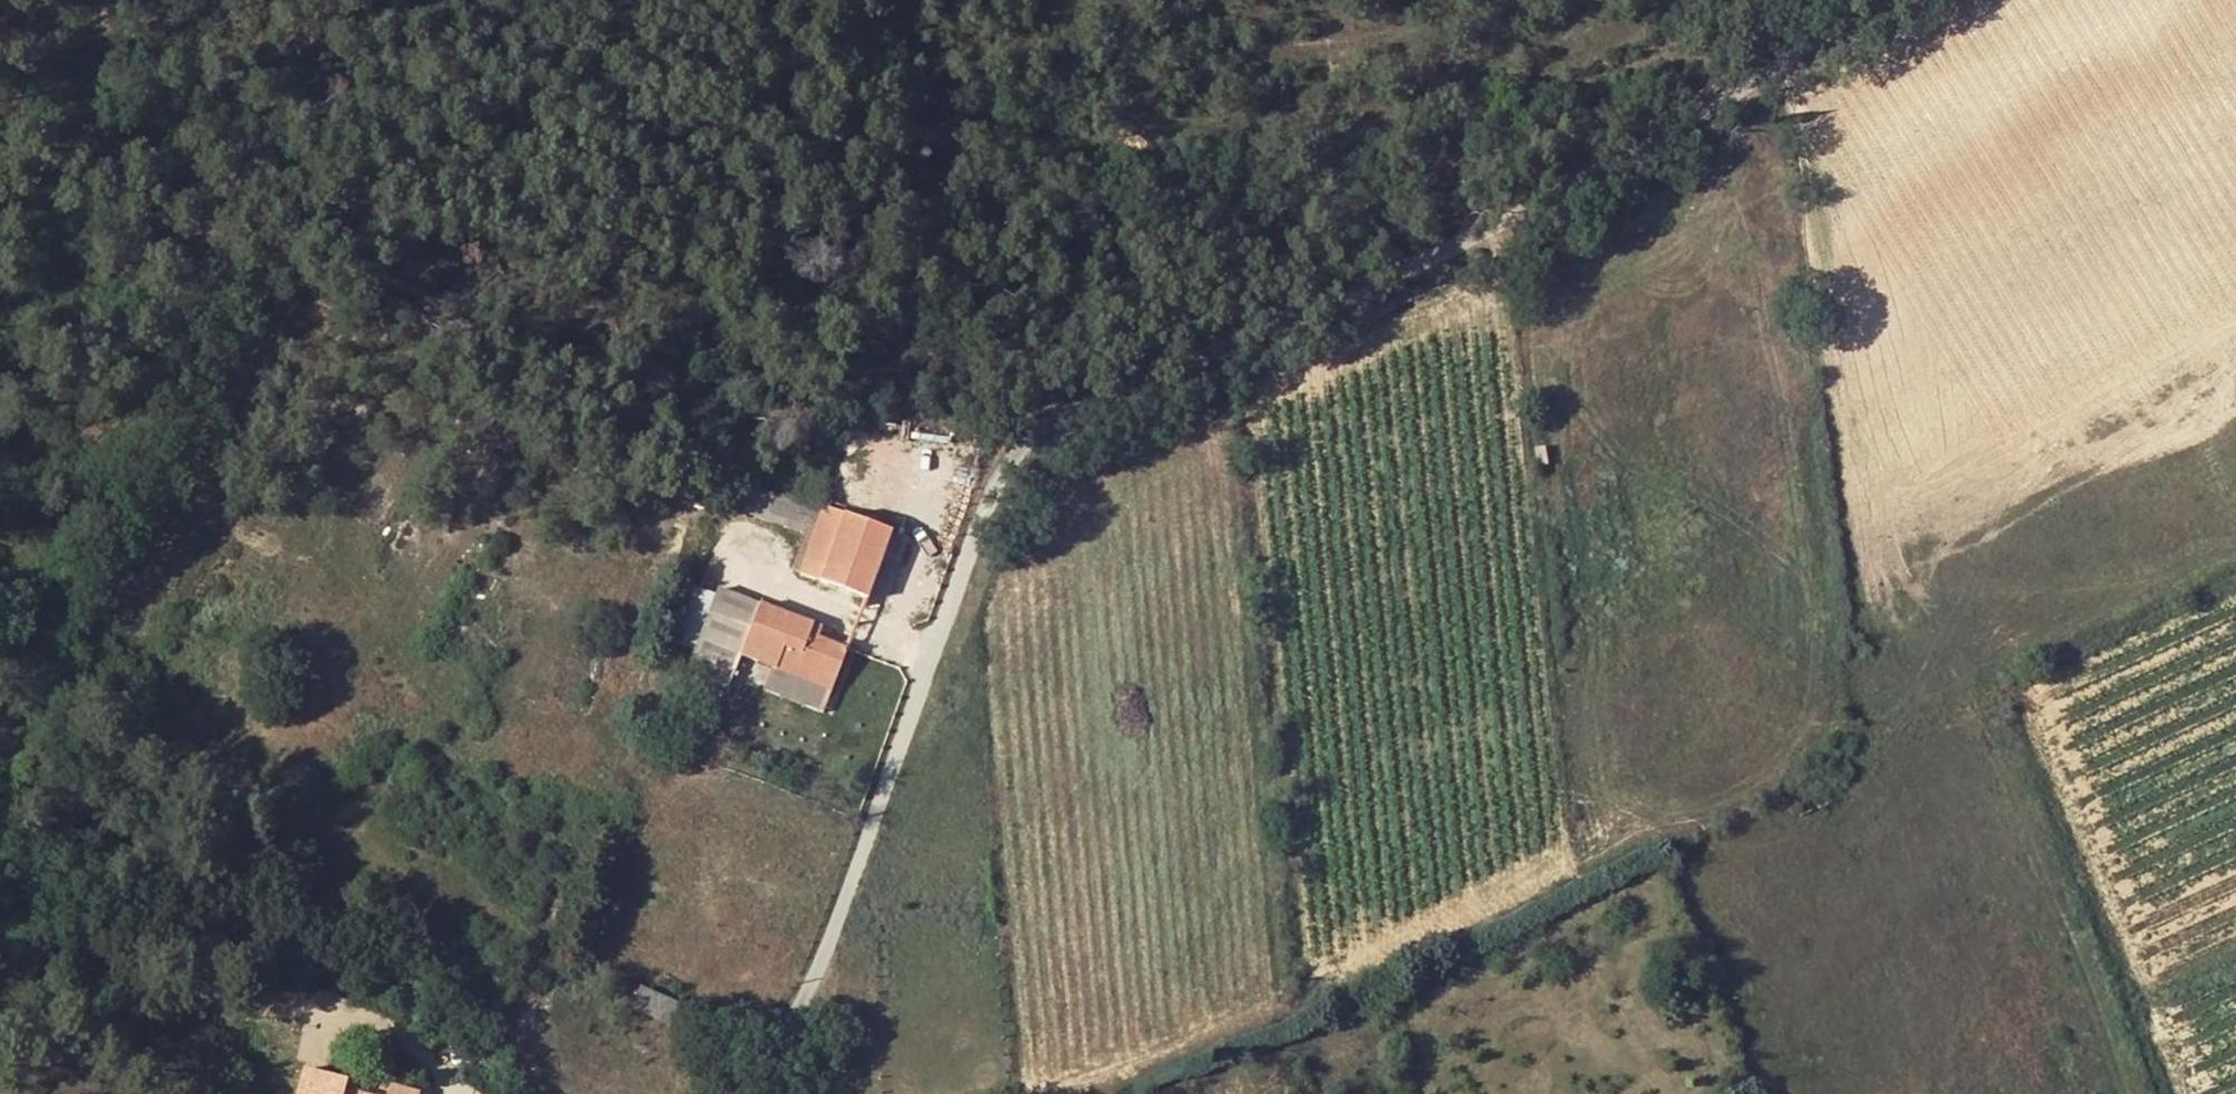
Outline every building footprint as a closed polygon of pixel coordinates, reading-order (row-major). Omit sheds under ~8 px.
[(1554,473),(1552,456),(1540,457),(1542,475),(1554,473)] [(818,540),(830,510),(816,505),(815,508),(806,536),(818,540)] [(870,601),(894,532),(830,510),(818,540),(803,578),(870,601)] [(797,671),(838,686),(851,648),(814,636),(818,623),(721,589),(691,678),(732,692),(742,662),(776,673),(781,675),(786,659),(800,664),(797,671)] [(776,673),(766,695),(827,718),(838,686),(797,671),(800,664),(786,659),(781,675),(776,673)] [(649,989),(641,1012),(673,1024),(682,1004),(649,989)] [(374,1093),(358,1090),(357,1093),(382,1093),(385,1080),(377,1079),(374,1093)]
